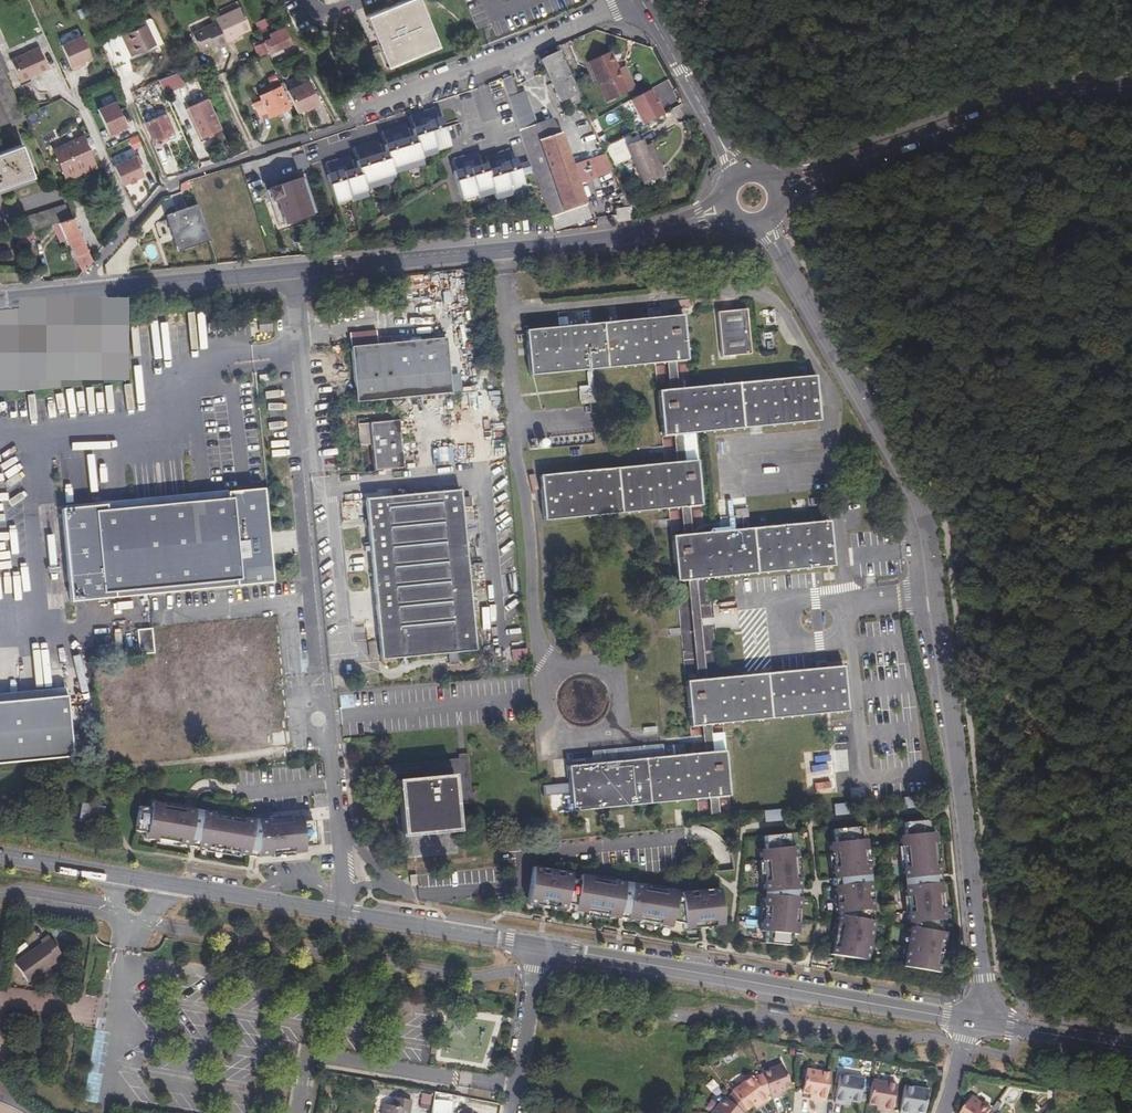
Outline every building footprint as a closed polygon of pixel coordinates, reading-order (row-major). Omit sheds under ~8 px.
[(364,19),(386,69),(437,48),(416,0),(408,0),(364,19)] [(217,22),(218,25),(222,34),(228,45),(240,40),(239,37),(251,31),(242,10),(223,19),(217,22)] [(453,10),(437,17),(445,35),(461,28),(453,10)] [(138,28),(147,49),(157,45),(147,23),(138,28)] [(222,34),(218,25),(194,37),(203,55),(214,49),(218,47),(220,49),(228,45),(222,34)] [(137,55),(147,49),(138,28),(127,33),(137,55)] [(283,28),(270,34),(267,28),(259,32),(263,40),(264,43),(269,54),(291,44),(283,28)] [(83,64),(81,61),(93,56),(84,35),(64,44),(75,68),(83,64)] [(254,48),(259,59),(269,54),(264,43),(254,48)] [(41,46),(12,59),(22,80),(50,67),(41,46)] [(9,69),(0,49),(0,60),(5,71),(9,69)] [(578,94),(559,53),(542,60),(561,102),(578,94)] [(611,54),(589,63),(605,102),(634,91),(624,68),(618,71),(611,54)] [(14,126),(28,120),(26,116),(5,71),(0,60),(0,96),(14,126)] [(178,70),(157,79),(163,94),(184,85),(178,70)] [(275,76),(268,79),(270,85),(278,81),(275,76)] [(510,78),(502,81),(513,112),(519,131),(536,125),(525,94),(518,96),(512,79),(510,78)] [(296,115),(319,106),(308,79),(285,88),(296,115)] [(279,89),(260,98),(262,101),(253,105),(261,121),(281,113),(282,115),(290,111),(279,89)] [(655,102),(650,91),(631,102),(643,126),(663,116),(658,106),(660,105),(658,100),(655,102)] [(95,108),(108,136),(126,128),(114,99),(95,108)] [(222,131),(210,102),(190,110),(203,140),(222,131)] [(436,146),(448,142),(441,120),(438,122),(433,110),(410,118),(415,133),(412,135),(414,140),(411,141),(405,126),(381,135),(386,149),(383,150),(385,155),(381,156),(376,142),(353,150),(358,164),(354,165),(357,172),(354,173),(349,158),(325,166),(330,181),(327,182),(333,201),(363,191),(362,188),(393,178),(392,175),(391,172),(422,161),(420,157),(437,151),(436,146)] [(615,113),(598,117),(602,132),(619,128),(615,113)] [(165,114),(144,123),(152,142),(173,134),(165,114)] [(519,131),(536,179),(565,169),(548,121),(536,125),(519,131)] [(134,145),(141,142),(134,124),(127,127),(134,145)] [(641,140),(628,146),(645,184),(665,177),(651,145),(645,147),(641,140)] [(436,146),(437,151),(450,147),(448,142),(436,146)] [(0,154),(0,188),(31,177),(20,146),(0,154)] [(420,157),(422,161),(439,156),(437,151),(420,157)] [(494,196),(522,187),(519,178),(532,173),(529,163),(515,167),(509,151),(485,159),(490,173),(487,174),(484,167),(481,167),(477,154),(453,162),(457,175),(455,176),(461,196),(491,186),(492,191),(494,196)] [(137,154),(113,165),(122,184),(128,181),(129,182),(130,181),(132,181),(136,179),(135,178),(142,175),(138,164),(141,163),(137,154)] [(304,155),(294,156),(296,169),(306,168),(304,155)] [(90,157),(61,170),(72,195),(101,182),(90,157)] [(391,172),(392,175),(423,165),(422,161),(391,172)] [(536,179),(555,234),(584,223),(565,169),(536,179)] [(362,188),(363,191),(394,181),(393,178),(362,188)] [(298,182),(267,192),(279,228),(314,215),(307,192),(301,193),(298,182)] [(463,200),(492,191),(491,186),(461,196),(463,200)] [(523,191),(522,187),(494,196),(495,200),(523,191)] [(363,191),(333,201),(334,205),(351,198),(353,203),(365,198),(363,191)] [(23,219),(27,233),(70,218),(65,205),(23,219)] [(197,205),(164,215),(175,252),(209,242),(197,205)] [(636,221),(629,205),(615,211),(616,214),(615,214),(619,223),(636,221)] [(73,219),(60,223),(64,231),(66,231),(69,239),(68,239),(83,273),(93,261),(73,219)] [(671,274),(672,289),(688,287),(686,273),(671,274)] [(672,289),(671,274),(653,275),(653,290),(672,289)] [(525,332),(529,377),(665,364),(667,391),(658,392),(663,441),(672,440),(674,465),(540,478),(544,519),(678,507),(681,537),(673,538),(677,584),(686,583),(696,684),(687,685),(691,730),(700,729),(703,754),(568,767),(572,812),(707,800),(708,815),(718,814),(717,799),(731,797),(727,752),(713,753),(711,727),(848,714),(844,670),(707,683),(697,582),(834,569),(829,522),(692,534),(690,506),(701,505),(697,462),(685,463),(683,438),(819,426),(815,377),(679,390),(676,364),(686,363),(682,318),(525,332)] [(741,318),(717,320),(720,346),(743,344),(741,318)] [(258,333),(271,333),(271,321),(258,321),(258,333)] [(762,337),(752,337),(753,345),(763,345),(762,337)] [(445,338),(349,348),(355,402),(450,393),(445,338)] [(469,341),(456,341),(457,375),(471,375),(469,341)] [(129,388),(130,379),(103,377),(102,387),(129,388)] [(596,402),(596,393),(579,392),(579,402),(596,402)] [(369,419),(357,421),(360,447),(372,446),(374,470),(404,467),(400,423),(370,426),(369,419)] [(63,508),(73,603),(274,582),(264,488),(63,508)] [(444,667),(455,666),(454,656),(475,654),(460,490),(365,499),(377,634),(380,662),(443,656),(444,667)] [(151,628),(136,629),(138,654),(153,652),(151,628)] [(214,669),(202,670),(204,697),(180,698),(179,682),(111,688),(116,752),(185,747),(184,730),(276,722),(275,690),(232,693),(229,665),(269,662),(266,634),(227,637),(212,639),(214,660),(214,669)] [(511,660),(526,660),(525,649),(510,649),(511,660)] [(214,660),(201,661),(202,670),(214,669),(214,660)] [(0,695),(0,764),(72,757),(65,689),(0,695)] [(466,796),(463,757),(451,758),(451,761),(365,769),(365,774),(421,770),(423,787),(399,788),(404,837),(451,832),(449,809),(471,807),(470,795),(466,796)] [(917,791),(896,793),(898,804),(919,802),(917,791)] [(847,798),(827,800),(828,811),(848,809),(847,798)] [(131,809),(126,834),(138,836),(137,841),(148,843),(149,842),(170,845),(170,847),(199,852),(199,850),(229,855),(229,857),(246,860),(263,858),(263,857),(285,855),(285,856),(296,856),(296,850),(307,849),(305,824),(294,825),(293,819),(282,820),(282,822),(260,824),(260,822),(249,823),(249,829),(245,829),(246,823),(235,821),(235,823),(205,818),(205,816),(194,814),(193,820),(186,818),(187,813),(176,811),(176,812),(155,809),(155,807),(143,805),(142,811),(131,809)] [(777,805),(757,807),(758,818),(778,816),(777,805)] [(97,810),(73,806),(70,823),(94,828),(97,810)] [(898,831),(892,831),(901,919),(907,918),(907,921),(902,920),(896,960),(933,966),(939,927),(934,926),(932,916),(938,915),(928,828),(923,828),(921,816),(896,818),(898,831)] [(831,909),(825,948),(862,955),(868,915),(863,914),(860,905),(866,904),(859,834),(853,835),(851,822),(826,825),(828,837),(822,838),(829,908),(835,907),(837,910),(831,909)] [(782,829),(757,832),(758,844),(752,845),(757,889),(755,926),(761,926),(760,939),(785,942),(786,929),(792,929),(794,892),(789,841),(783,842),(782,829)] [(528,856),(523,893),(561,901),(562,895),(571,897),(569,903),(665,922),(666,916),(679,918),(679,924),(718,921),(714,884),(675,888),(676,893),(670,891),(671,885),(574,866),(573,872),(565,870),(566,864),(528,856)] [(41,946),(55,963),(62,958),(46,937),(39,943),(41,946)] [(29,986),(40,978),(48,972),(56,965),(55,963),(41,946),(14,967),(29,986)] [(772,1081),(754,1088),(756,1091),(761,1104),(763,1110),(771,1107),(770,1104),(775,1101),(779,1101),(772,1081)] [(821,1089),(797,1085),(793,1104),(802,1106),(808,1106),(808,1111),(816,1112),(821,1089)] [(1012,1103),(1019,1093),(1009,1087),(1003,1097),(1012,1103)] [(748,1097),(746,1099),(745,1097),(729,1108),(731,1110),(733,1112),(749,1112),(750,1112),(756,1112),(759,1111),(757,1107),(761,1104),(756,1091),(748,1097)] [(830,1091),(826,1112),(835,1112),(835,1111),(845,1112),(848,1094),(830,1091)] [(420,1109),(429,1109),(430,1095),(420,1094),(420,1109)] [(883,1098),(864,1095),(860,1112),(881,1112),(883,1098)] [(450,1102),(433,1101),(432,1112),(450,1112),(450,1102)] [(896,1102),(894,1112),(914,1112),(916,1105),(896,1102)]
